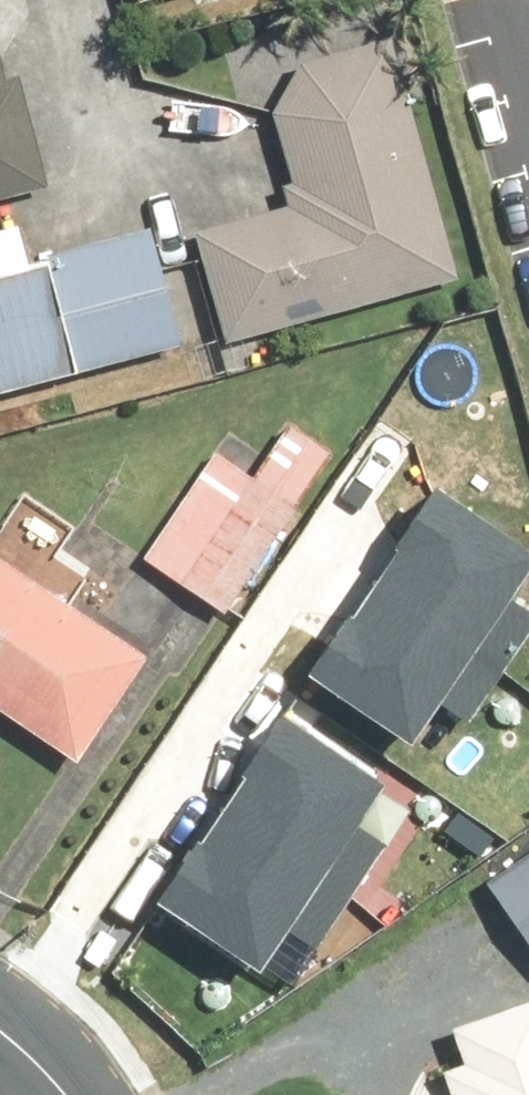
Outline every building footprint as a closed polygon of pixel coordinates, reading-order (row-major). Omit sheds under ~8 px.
[(34,0),(0,0),(0,202),(58,192),(36,77),(47,75),(34,0)] [(303,68),(284,104),(298,201),(197,227),(228,347),(471,284),(407,38),(303,68)] [(191,347),(160,231),(44,262),(34,224),(0,233),(0,398),(191,347)] [(261,477),(221,450),(149,558),(236,616),(344,453),(298,422),(261,477)] [(429,492),(373,579),(500,661),(528,617),(528,601),(502,584),(523,553),(429,492)] [(85,763),(157,659),(98,618),(118,589),(65,553),(80,532),(31,498),(0,543),(0,705),(85,763)] [(373,579),(315,668),(409,728),(429,697),(463,719),(500,661),(373,579)] [(374,775),(280,714),(224,801),(351,883),(387,828),(353,806),(374,775)] [(224,801),(166,890),(260,950),(280,919),(314,941),(351,883),(224,801)] [(528,923),(528,857),(498,879),(528,923)] [(468,1027),(480,1064),(452,1073),(459,1094),(528,1094),(528,1006),(468,1027)]
